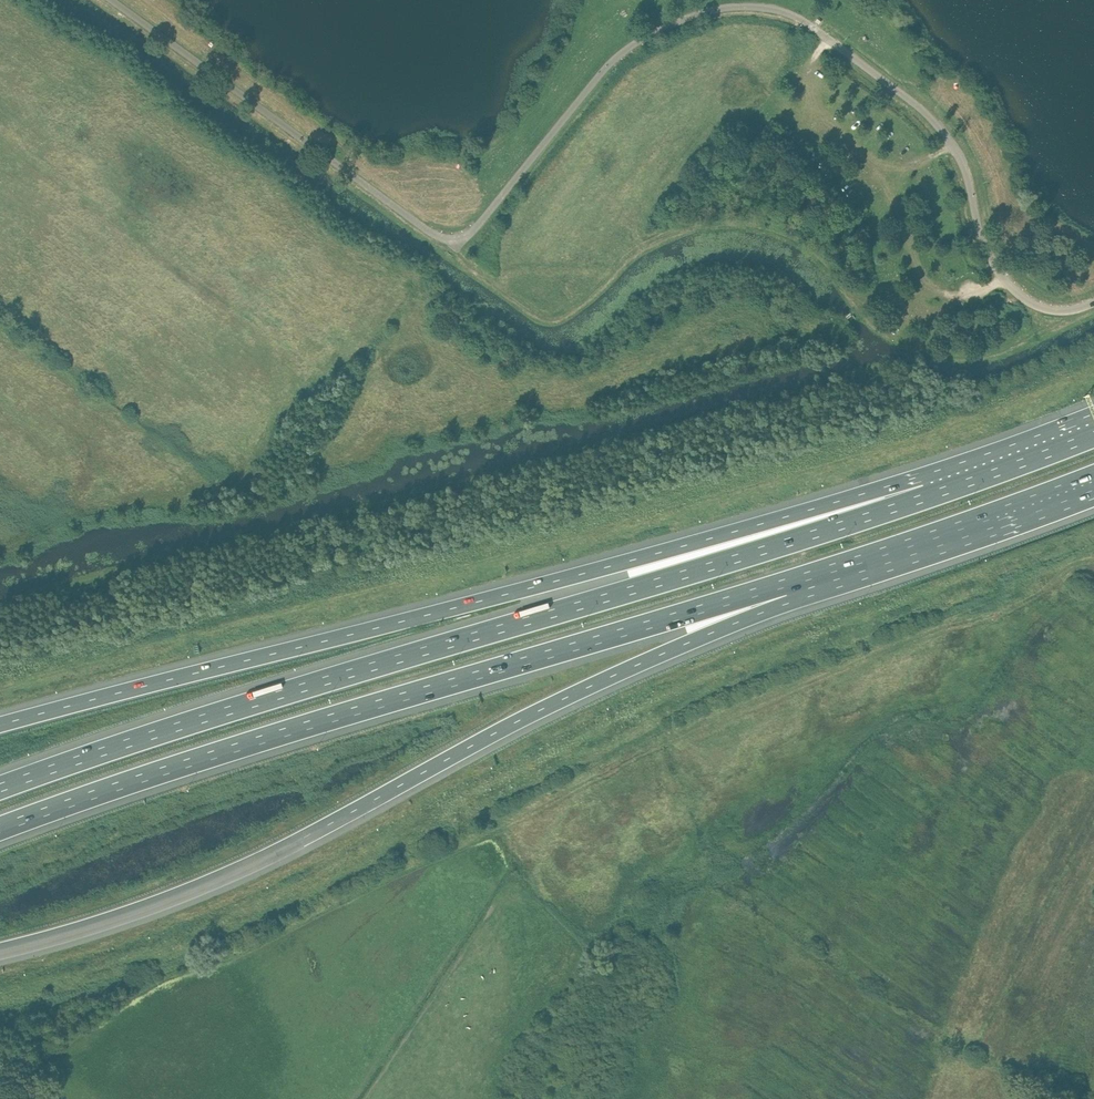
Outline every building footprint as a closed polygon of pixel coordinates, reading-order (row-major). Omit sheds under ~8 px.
[(976,531),(943,542),(945,548),(978,537),(976,531)]
